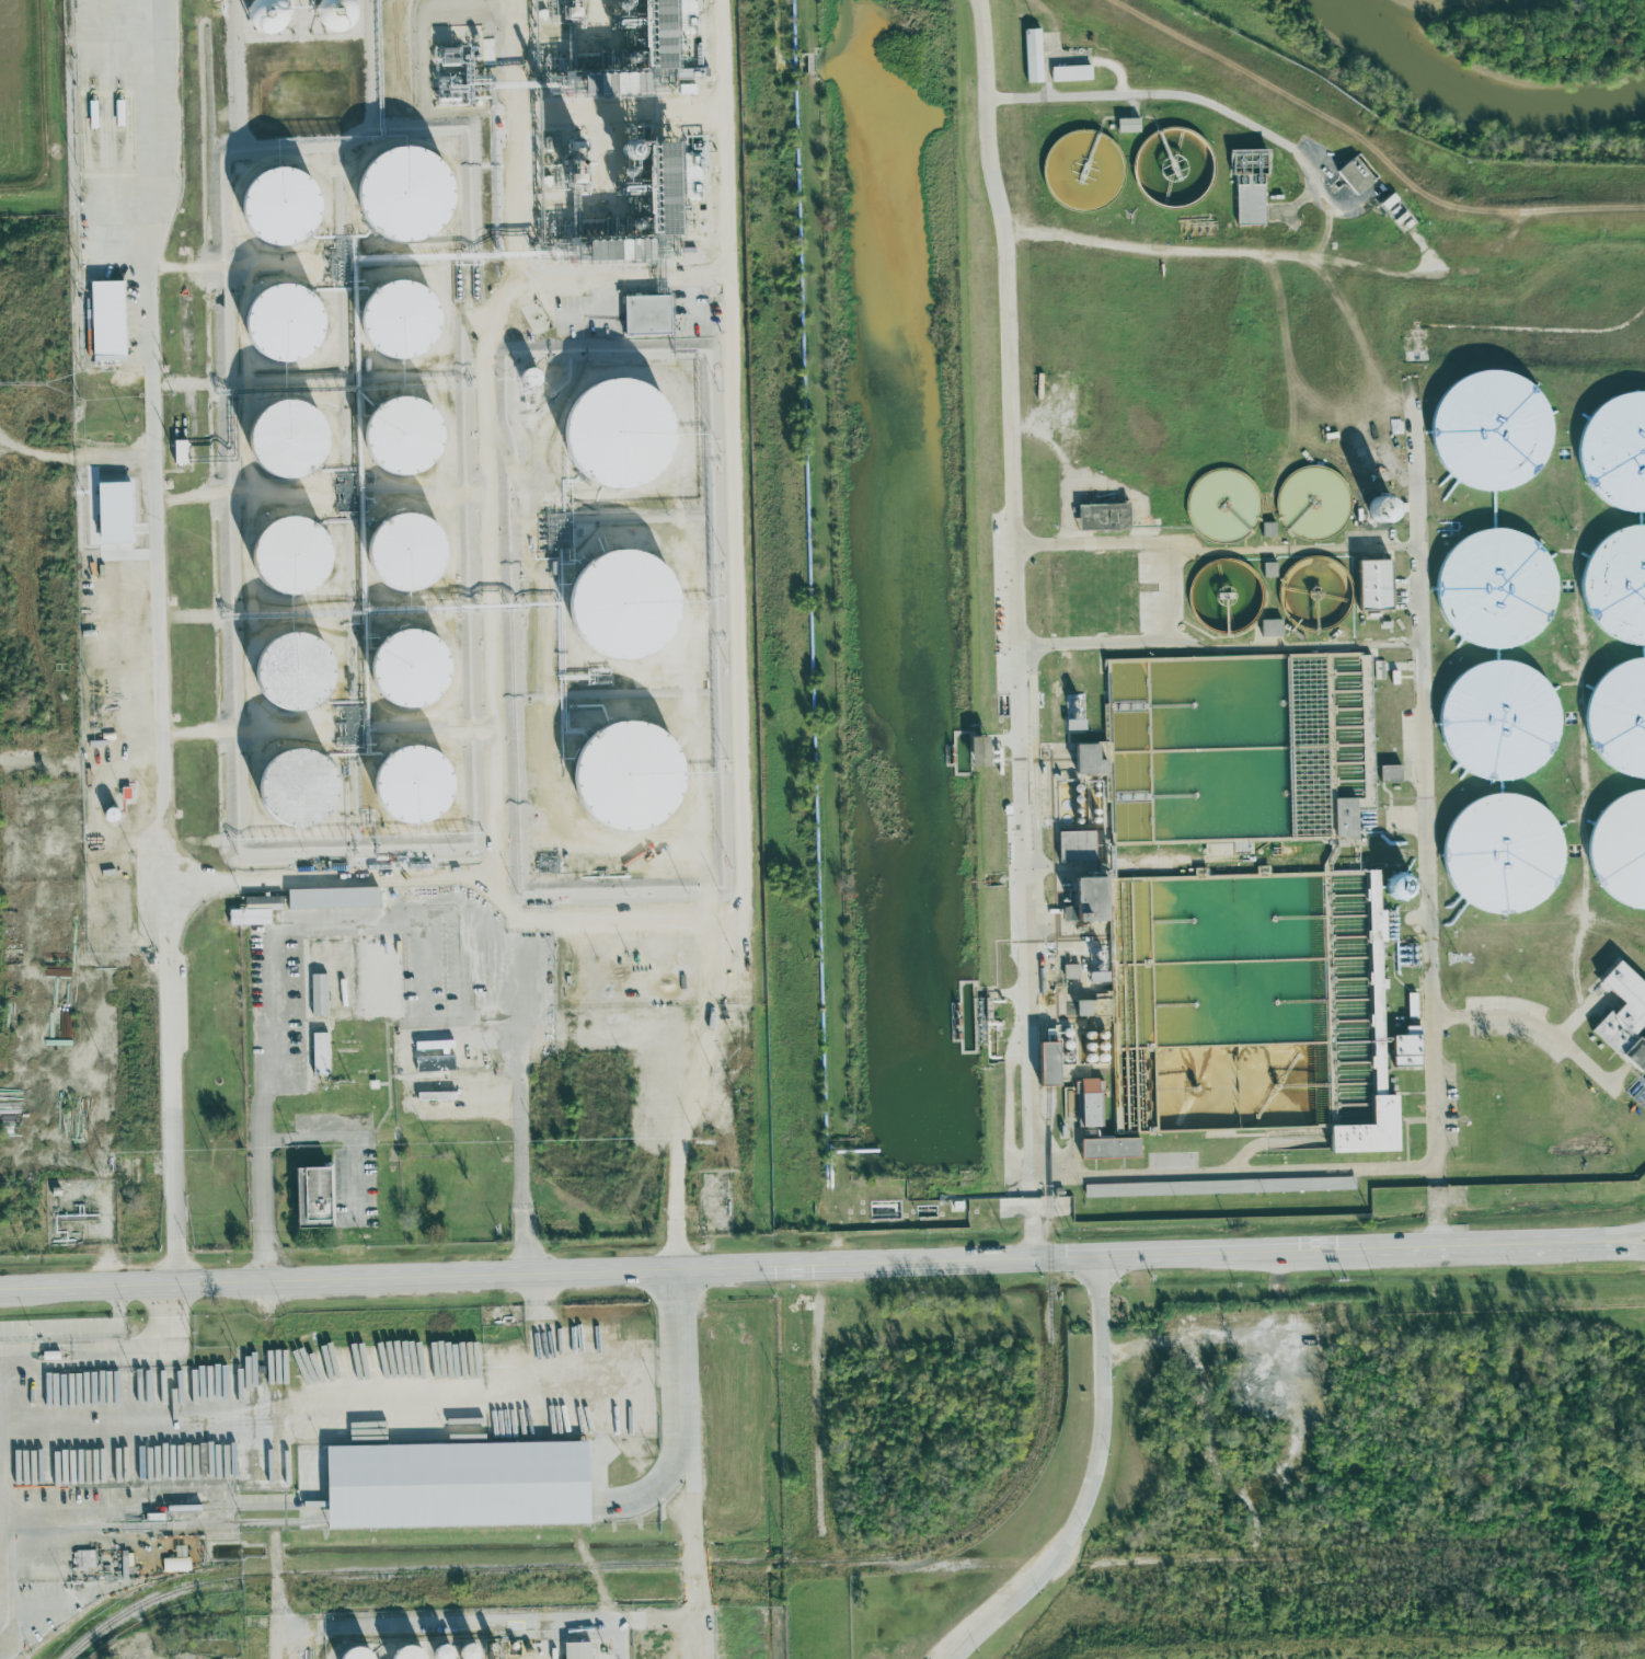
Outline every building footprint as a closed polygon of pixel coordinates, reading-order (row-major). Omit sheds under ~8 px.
[(255,2),(248,0),(241,24),(273,33),(279,8),(274,7),(276,0),(256,0),(255,2)] [(344,26),(344,0),(313,0),(313,9),(305,9),(305,26),(344,26)] [(554,17),(557,17),(556,41),(568,41),(568,24),(564,24),(565,16),(574,16),(575,0),(554,0),(554,17)] [(616,50),(616,56),(576,56),(576,69),(559,69),(559,59),(558,59),(558,92),(642,92),(642,85),(652,84),(652,90),(670,90),(670,79),(666,79),(666,0),(634,0),(634,50),(616,50)] [(1041,82),(1039,28),(1023,29),(1025,83),(1041,82)] [(1090,65),(1050,66),(1050,82),(1091,80),(1090,65)] [(94,100),(86,100),(87,128),(95,128),(94,100)] [(1137,118),(1115,118),(1116,133),(1137,132),(1137,118)] [(557,259),(671,257),(669,141),(641,142),(641,150),(638,150),(639,217),(617,217),(617,233),(606,233),(606,222),(581,222),(581,237),(561,237),(561,225),(567,225),(567,205),(573,204),(573,192),(580,192),(579,138),(554,139),(557,259)] [(436,162),(413,146),(395,144),(366,151),(349,176),(348,188),(356,220),(377,235),(379,235),(385,239),(404,240),(432,234),(448,210),(450,189),(448,180),(440,179),(436,162)] [(1233,224),(1262,223),(1261,173),(1267,173),(1267,148),(1231,149),(1233,224)] [(1334,171),(1356,195),(1374,179),(1352,155),(1334,171)] [(242,164),(230,233),(308,247),(320,178),(242,164)] [(352,323),(357,343),(366,344),(368,355),(394,357),(432,349),(436,316),(434,307),(426,306),(420,283),(389,279),(357,286),(352,323)] [(86,280),(88,361),(122,360),(120,280),(86,280)] [(237,345),(251,346),(250,356),(316,360),(319,310),(306,309),(307,287),(241,283),(237,345)] [(668,333),(668,294),(621,295),(621,334),(668,333)] [(1504,488),(1544,474),(1545,420),(1529,373),(1477,371),(1432,387),(1430,442),(1446,486),(1504,488)] [(614,488),(659,477),(671,431),(668,419),(659,417),(651,387),(610,377),(567,387),(556,431),(567,476),(614,488)] [(1606,507),(1644,511),(1644,394),(1615,391),(1581,419),(1576,471),(1606,507)] [(245,399),(238,463),(258,465),(257,473),(306,478),(314,406),(245,399)] [(424,399),(356,399),(356,441),(363,441),(363,471),(437,471),(437,425),(424,425),(424,399)] [(170,440),(171,464),(184,463),(184,440),(170,440)] [(1359,507),(1375,528),(1395,512),(1379,491),(1359,507)] [(1075,505),(1076,531),(1127,529),(1126,503),(1075,505)] [(409,590),(441,577),(442,547),(440,542),(433,542),(421,514),(390,513),(361,526),(360,556),(374,589),(409,590)] [(555,541),(555,513),(544,513),(544,541),(555,541)] [(310,514),(242,523),(251,595),(319,586),(310,514)] [(1274,536),(1273,522),(1260,523),(1261,537),(1274,536)] [(1592,623),(1606,636),(1617,640),(1622,645),(1644,645),(1644,525),(1624,525),(1601,537),(1588,550),(1579,575),(1579,598),(1592,623)] [(1436,618),(1465,642),(1483,647),(1524,646),(1549,617),(1552,607),(1550,558),(1523,535),(1505,529),(1465,530),(1440,560),(1435,576),(1436,618)] [(1387,559),(1355,560),(1356,609),(1388,608),(1387,559)] [(1275,562),(1261,562),(1262,577),(1276,577),(1275,562)] [(1280,619),(1259,620),(1259,637),(1281,636),(1280,619)] [(334,695),(323,656),(314,659),(305,627),(242,645),(262,716),(334,695)] [(443,679),(430,631),(397,630),(366,638),(365,667),(375,705),(405,706),(442,697),(443,679)] [(1635,658),(1598,672),(1582,708),(1583,729),(1595,761),(1633,778),(1644,778),(1644,658),(1635,658)] [(1488,782),(1538,773),(1557,732),(1548,679),(1506,659),(1456,668),(1435,713),(1444,761),(1488,782)] [(1064,730),(1083,730),(1083,694),(1064,694),(1064,730)] [(966,767),(984,766),(983,736),(966,737),(966,767)] [(1103,760),(1095,760),(1094,743),(1071,744),(1072,774),(1104,773),(1103,760)] [(390,823),(444,818),(439,746),(367,751),(372,817),(390,816),(390,823)] [(322,831),(333,779),(319,776),(323,761),(259,748),(244,815),(322,831)] [(1399,781),(1398,765),(1378,765),(1378,781),(1399,781)] [(128,787),(119,787),(119,799),(128,799),(128,787)] [(1644,908),(1644,789),(1636,789),(1618,795),(1593,816),(1585,842),(1586,857),(1592,879),(1613,903),(1633,908),(1644,908)] [(1506,794),(1491,793),(1454,808),(1440,848),(1439,862),(1456,901),(1492,913),(1496,911),(1514,912),(1548,899),(1561,861),(1562,848),(1544,807),(1506,794)] [(1354,798),(1331,798),(1332,837),(1355,837),(1354,798)] [(100,809),(100,821),(116,821),(116,809),(100,809)] [(1093,859),(1093,831),(1056,832),(1057,860),(1093,859)] [(1395,1152),(1394,1095),(1382,1095),(1378,942),(1384,942),(1383,910),(1377,910),(1376,870),(1364,870),(1370,1125),(1326,1127),(1327,1154),(1395,1152)] [(1411,879),(1386,873),(1381,896),(1406,902),(1411,879)] [(1069,879),(1070,906),(1061,907),(1061,922),(1101,921),(1100,878),(1069,879)] [(284,909),(374,907),(374,887),(284,889),(284,909)] [(226,925),(268,925),(268,910),(275,910),(275,897),(254,897),(254,903),(235,903),(236,909),(226,910),(226,925)] [(1641,1043),(1632,1035),(1644,1020),(1644,987),(1615,961),(1596,982),(1621,1003),(1611,1014),(1607,1010),(1588,1032),(1637,1075),(1644,1066),(1644,1038),(1641,1043)] [(1062,979),(1077,978),(1077,964),(1061,964),(1062,979)] [(1106,972),(1087,972),(1087,982),(1106,982),(1106,972)] [(1414,1018),(1415,993),(1406,993),(1405,1018),(1414,1018)] [(1073,1000),(1072,1016),(1102,1016),(1103,1000),(1073,1000)] [(1417,1026),(1402,1026),(1402,1036),(1390,1036),(1390,1066),(1417,1066),(1417,1026)] [(1035,1045),(1054,1044),(1055,1087),(1035,1087),(1035,1045)] [(1099,1079),(1077,1079),(1076,1128),(1098,1128),(1099,1079)] [(1072,1112),(1073,1088),(1065,1088),(1064,1111),(1072,1112)] [(1077,1140),(1078,1159),(1136,1157),(1136,1138),(1077,1140)] [(290,1168),(291,1229),(325,1228),(324,1189),(329,1189),(329,1167),(290,1168)] [(1083,1198),(1169,1195),(1168,1182),(1083,1184),(1083,1198)] [(321,1445),(322,1527),(585,1522),(584,1440),(321,1445)] [(93,1549),(73,1550),(74,1570),(93,1569),(93,1549)] [(160,1557),(161,1572),(189,1571),(188,1557),(160,1557)] [(431,1658),(447,1658),(449,1658),(441,1640),(426,1647),(431,1658)] [(473,1642),(456,1641),(454,1658),(472,1658),(473,1642)] [(588,1641),(561,1642),(561,1658),(588,1658),(588,1641)] [(419,1644),(386,1646),(386,1658),(420,1658),(419,1644)] [(359,1655),(359,1645),(333,1646),(334,1658),(368,1658),(368,1655),(359,1655)]
